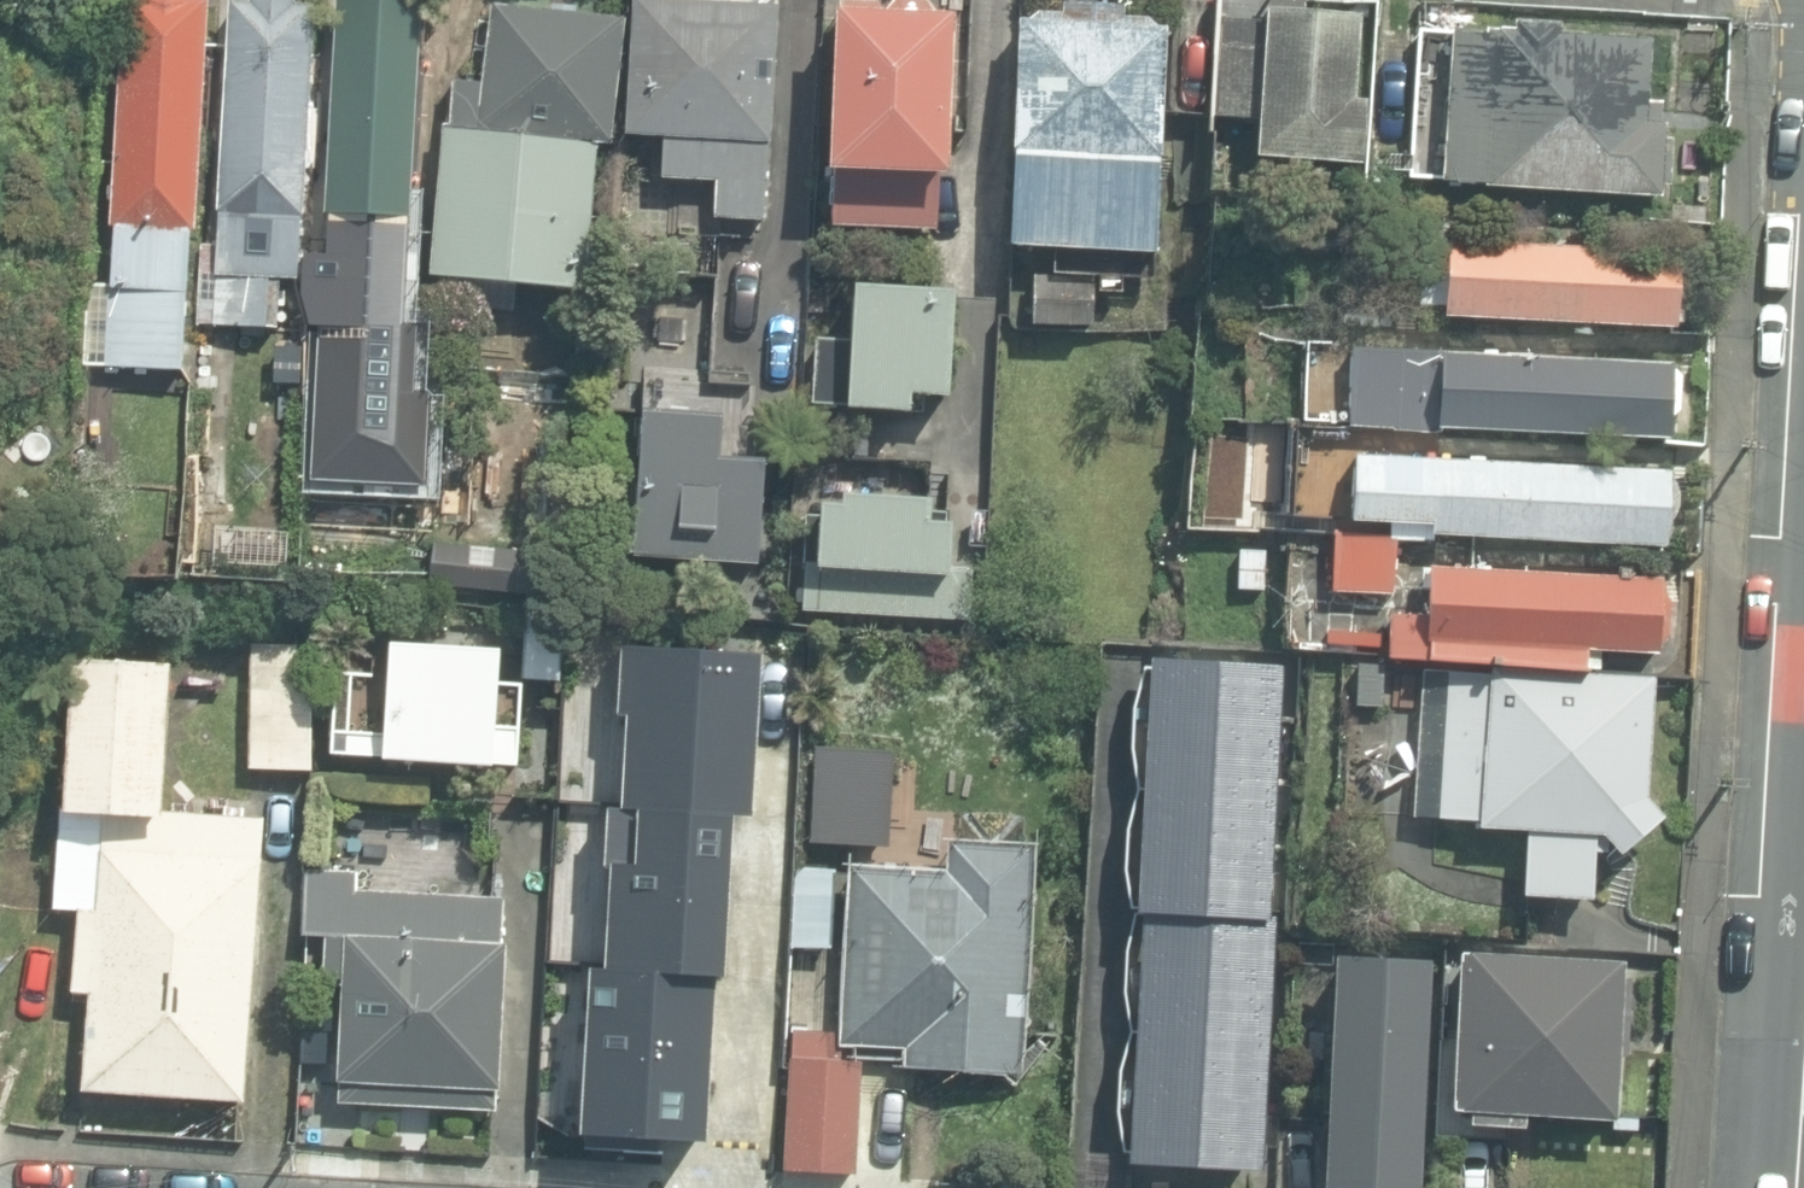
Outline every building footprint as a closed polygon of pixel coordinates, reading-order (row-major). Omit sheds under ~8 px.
[(183,368),(208,0),(204,0),(124,0),(110,228),(116,228),(113,276),(92,276),(86,341),(108,340),(108,366),(183,368)] [(277,326),(280,278),(299,278),(316,4),(299,3),(299,0),(249,0),(249,1),(232,1),(217,243),(202,243),(199,324),(277,326)] [(403,327),(423,0),(339,0),(323,247),(310,247),(306,321),(403,327)] [(765,221),(777,0),(636,0),(629,133),(665,135),(662,178),(717,181),(715,219),(765,221)] [(1359,164),(1364,102),(1354,101),(1360,16),(1302,12),(1303,0),(1267,0),(1265,24),(1223,21),(1216,118),(1257,121),(1254,157),(1359,164)] [(1009,245),(1155,254),(1166,29),(1145,17),(1123,17),(1123,7),(1063,4),(1062,13),(1037,11),(1019,21),(1009,245)] [(428,272),(584,288),(599,144),(609,145),(622,19),(490,6),(482,83),(453,80),(448,125),(443,125),(428,272)] [(938,231),(950,16),(835,10),(827,169),(834,169),(830,225),(938,231)] [(1441,184),(1660,197),(1661,186),(1671,187),(1674,138),(1663,137),(1665,104),(1649,103),(1652,40),(1561,35),(1561,24),(1511,21),(1511,34),(1451,31),(1449,79),(1425,78),(1423,119),(1445,121),(1441,184)] [(1444,317),(1673,330),(1677,254),(1425,240),(1421,305),(1444,306),(1444,317)] [(1031,324),(1091,326),(1093,279),(1033,277),(1031,324)] [(948,398),(955,292),(854,284),(850,339),(816,336),(811,404),(909,411),(910,396),(948,398)] [(1670,437),(1675,365),(1350,346),(1346,428),(1436,434),(1436,424),(1670,437)] [(631,558),(759,565),(765,453),(715,451),(717,410),(639,405),(631,558)] [(1432,534),(1665,545),(1666,524),(1678,507),(1679,489),(1669,475),(1669,471),(1356,455),(1353,520),(1433,524),(1432,534)] [(930,520),(931,496),(839,491),(839,502),(819,500),(815,565),(803,564),(800,610),(970,620),(973,573),(948,572),(951,521),(930,520)] [(1334,589),(1396,592),(1399,533),(1336,530),(1334,589)] [(404,586),(528,598),(533,552),(408,540),(404,586)] [(1241,588),(1267,588),(1267,548),(1241,548),(1241,588)] [(1667,634),(1669,601),(1662,588),(1661,580),(1431,565),(1428,613),(1389,612),(1387,657),(1585,669),(1586,650),(1656,654),(1657,639),(1667,634)] [(559,682),(563,613),(525,611),(521,680),(559,682)] [(661,730),(782,741),(792,636),(671,625),(661,730)] [(498,682),(501,645),(388,638),(386,671),(347,668),(341,754),(516,766),(522,684),(498,682)] [(311,769),(313,676),(293,676),(294,644),(252,643),(249,768),(311,769)] [(1271,919),(1285,666),(1150,658),(1135,912),(1271,919)] [(89,995),(82,1090),(246,1102),(267,817),(160,809),(170,667),(72,660),(53,908),(78,910),(71,993),(89,995)] [(1355,702),(1387,703),(1388,665),(1356,664),(1355,702)] [(1644,798),(1653,680),(1448,668),(1437,818),(1481,821),(1480,828),(1530,832),(1525,893),(1592,898),(1597,834),(1604,835),(1619,855),(1662,813),(1644,798)] [(588,1124),(732,1133),(743,950),(694,947),(702,819),(607,814),(588,1124)] [(905,1066),(1022,1073),(1035,844),(948,839),(947,870),(850,863),(841,1044),(905,1048),(905,1066)] [(338,1109),(490,1112),(491,1087),(496,1088),(500,899),(355,896),(355,870),(310,869),(309,934),(323,934),(322,980),(341,980),(338,1109)] [(831,881),(793,880),(791,950),(828,952),(831,881)] [(1260,1169),(1275,920),(1143,914),(1129,1154),(1128,1162),(1133,1162),(1260,1169)] [(1469,1123),(1526,1127),(1526,1114),(1615,1119),(1624,962),(1424,950),(1421,1002),(1396,1000),(1394,1029),(1419,1031),(1414,1106),(1470,1110),(1469,1123)] [(1348,1116),(1299,1113),(1294,1187),(1343,1187),(1348,1116)]
